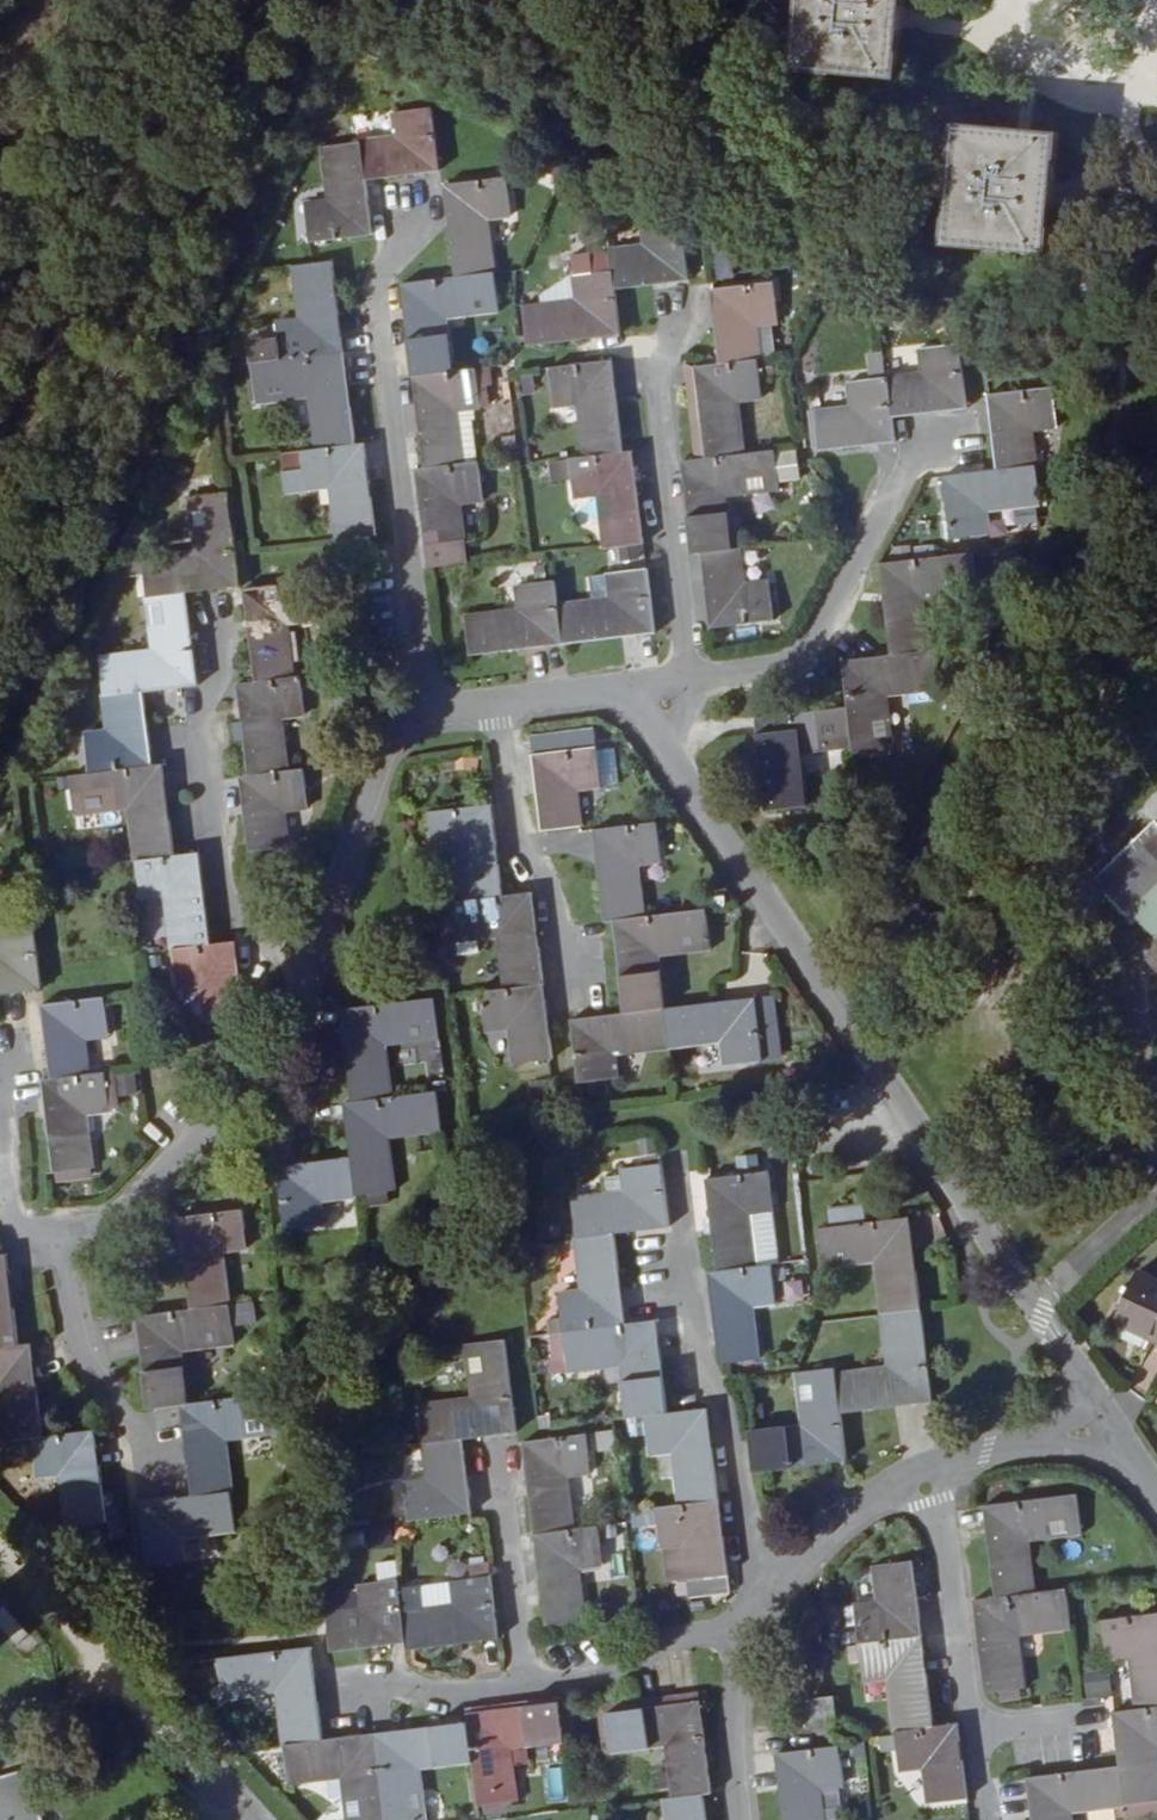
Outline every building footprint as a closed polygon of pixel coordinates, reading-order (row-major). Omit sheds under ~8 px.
[(904,0),(800,0),(794,71),(897,80),(904,0)] [(362,142),(363,145),(368,183),(442,174),(433,110),(393,115),(396,138),(362,142)] [(1060,133),(955,125),(945,247),(1049,256),(1060,133)] [(306,204),(311,245),(375,237),(368,183),(363,145),(321,150),(327,202),(306,204)] [(444,187),(457,279),(496,275),(499,274),(493,223),(515,220),(510,179),(444,187)] [(614,273),(617,292),(690,282),(682,220),(642,225),(645,246),(612,250),(614,273)] [(347,354),(335,263),(293,268),(299,321),(277,324),(279,340),(282,363),(347,354)] [(529,348),(622,337),(617,292),(614,273),(573,278),(575,301),(524,308),(529,348)] [(501,316),(496,275),(457,279),(404,286),(416,378),(457,374),(451,323),(501,316)] [(775,285),(713,292),(722,367),(760,362),(764,362),(759,327),(781,325),(775,285)] [(279,340),(250,343),(252,367),(282,363),(279,340)] [(967,410),(960,347),(918,351),(921,373),(889,378),(889,380),(894,418),(967,410)] [(316,451),(358,446),(347,354),(282,363),(252,367),(257,409),(309,402),(316,451)] [(584,459),(625,454),(613,362),(550,370),(555,411),(578,409),(584,459)] [(765,403),(760,362),(722,367),(697,369),(699,386),(710,385),(714,422),(703,423),(708,461),(749,456),(743,405),(765,403)] [(699,386),(697,369),(688,370),(699,462),(708,461),(703,423),(714,422),(710,385),(699,386)] [(416,378),(427,470),(480,465),(474,413),(483,411),(479,371),(457,374),(416,378)] [(817,410),(821,452),(897,443),(894,418),(889,380),(847,385),(849,407),(817,410)] [(991,407),(999,472),(1038,466),(1040,466),(1036,434),(1059,431),(1054,390),(990,397),(991,407)] [(378,538),(367,444),(358,446),(316,451),(303,453),(305,471),(308,495),(330,492),(337,543),(378,538)] [(704,556),(736,552),(729,499),(781,493),(780,483),(803,481),(799,453),(777,456),(777,452),(749,456),(708,461),(684,464),(695,557),(704,556)] [(597,499),(603,550),(645,546),(633,453),(625,454),(584,459),(570,460),(576,502),(597,499)] [(427,470),(418,472),(430,570),(471,564),(464,506),(485,504),(480,465),(427,470)] [(989,514),(1042,508),(1038,466),(999,472),(945,478),(952,541),(993,535),(989,514)] [(305,471),(286,474),(289,498),(308,495),(305,471)] [(187,595),(242,588),(230,496),(189,501),(196,553),(143,560),(148,601),(187,595)] [(748,583),(744,551),(736,552),(704,556),(713,629),(775,622),(771,581),(748,583)] [(975,556),(882,565),(892,656),(934,652),(928,601),(979,595),(975,556)] [(564,645),(656,634),(648,572),(607,577),(609,599),(560,605),(564,645)] [(466,617),(470,656),(564,645),(560,605),(557,583),(516,588),(518,610),(466,617)] [(313,627),(308,585),(246,592),(258,683),(298,678),(291,630),(313,627)] [(199,688),(187,595),(148,601),(146,601),(153,651),(101,657),(106,699),(144,695),(199,688)] [(853,752),(853,756),(897,750),(891,698),(942,692),(940,683),(937,651),(934,652),(892,656),(843,662),(848,708),(853,752)] [(285,723),(307,720),(302,678),(298,678),(258,683),(240,686),(251,777),(292,772),(285,723)] [(104,700),(108,731),(85,735),(91,776),(154,767),(144,695),(106,699),(104,700)] [(853,752),(848,708),(757,720),(760,741),(768,813),(810,808),(805,758),(853,752)] [(597,752),(596,750),(594,732),(533,739),(535,757),(544,831),(584,826),(580,793),(602,791),(602,787),(597,752)] [(619,785),(614,750),(597,752),(602,787),(619,785)] [(71,779),(76,820),(128,813),(134,863),(137,863),(176,858),(164,766),(154,767),(91,776),(71,779)] [(251,854),(293,849),(289,814),(311,811),(305,771),(292,772),(251,777),(241,779),(251,854)] [(457,853),(463,903),(504,898),(492,806),(429,815),(435,856),(457,853)] [(1156,969),(1156,822),(1156,821),(1094,880),(1129,917),(1134,912),(1156,936),(1140,951),(1153,965),(1156,969)] [(658,824),(596,832),(607,924),(615,923),(647,919),(641,869),(663,865),(658,824)] [(174,952),(212,947),(200,855),(176,858),(137,863),(143,905),(164,902),(171,952),(174,952)] [(441,906),(446,945),(497,940),(504,991),(546,986),(533,895),(504,898),(463,903),(441,906)] [(647,919),(615,923),(626,1015),(664,1011),(667,1011),(660,959),(712,952),(708,911),(647,919)] [(43,990),(35,930),(0,934),(0,996),(43,990)] [(201,991),(205,1025),(246,1019),(236,944),(212,947),(174,952),(180,993),(201,991)] [(504,991),(482,994),(487,1036),(509,1033),(514,1066),(555,1060),(551,1025),(546,986),(504,991)] [(44,1007),(53,1081),(94,1075),(91,1043),(112,1040),(106,999),(44,1007)] [(722,1066),(764,1061),(757,999),(755,999),(667,1011),(664,1011),(669,1051),(719,1045),(722,1066)] [(347,1046),(354,1104),(395,1099),(388,1047),(440,1041),(435,1000),(343,1012),(347,1046)] [(573,1022),(580,1084),(620,1078),(617,1057),(669,1051),(664,1011),(626,1015),(573,1022)] [(56,1174),(96,1169),(91,1118),(112,1116),(111,1112),(118,1111),(120,1109),(116,1073),(94,1075),(53,1081),(44,1082),(56,1174)] [(354,1104),(346,1105),(352,1159),(357,1198),(398,1192),(391,1142),(444,1135),(444,1132),(439,1093),(395,1099),(354,1104)] [(280,1182),(286,1232),(327,1227),(325,1205),(357,1202),(357,1198),(352,1159),(279,1169),(280,1182)] [(670,1229),(663,1168),(622,1173),(625,1193),(574,1200),(578,1241),(615,1236),(670,1229)] [(707,1180),(718,1272),(759,1268),(753,1213),(774,1211),(770,1173),(707,1180)] [(829,1228),(816,1230),(821,1260),(822,1271),(875,1265),(881,1314),(922,1309),(911,1218),(865,1224),(863,1206),(827,1210),(829,1228)] [(780,1265),(774,1211),(753,1213),(759,1268),(772,1266),(780,1265)] [(182,1221),(193,1312),(232,1307),(234,1306),(228,1256),(248,1253),(243,1213),(182,1221)] [(627,1324),(615,1236),(578,1241),(576,1241),(582,1291),(560,1294),(564,1332),(627,1324)] [(0,1256),(0,1351),(21,1349),(12,1283),(10,1271),(8,1255),(4,1256),(0,1256)] [(722,1365),(761,1361),(755,1309),(777,1307),(772,1266),(759,1268),(718,1272),(711,1273),(722,1365)] [(1116,1321),(1156,1339),(1156,1279),(1139,1270),(1116,1321)] [(236,1348),(232,1307),(193,1312),(139,1318),(150,1410),(184,1406),(191,1405),(185,1354),(236,1348)] [(881,1314),(887,1368),(837,1374),(842,1414),(934,1402),(922,1309),(881,1314)] [(564,1332),(569,1375),(622,1368),(629,1421),(647,1418),(669,1416),(656,1321),(649,1321),(627,1324),(564,1332)] [(425,1442),(426,1447),(463,1442),(519,1434),(506,1343),(466,1347),(472,1398),(420,1405),(425,1442)] [(3,1445),(33,1441),(45,1440),(33,1347),(21,1349),(0,1351),(0,1421),(3,1445)] [(837,1374),(836,1369),(795,1374),(801,1426),(751,1433),(756,1473),(848,1461),(842,1414),(837,1374)] [(253,1397),(191,1405),(184,1406),(195,1500),(233,1495),(236,1495),(230,1443),(258,1440),(253,1397)] [(679,1508),(721,1502),(709,1410),(669,1416),(647,1418),(652,1461),(672,1457),(679,1508)] [(109,1525),(97,1433),(45,1440),(33,1441),(39,1483),(60,1479),(67,1531),(109,1525)] [(588,1437),(524,1445),(536,1536),(578,1530),(572,1480),(593,1476),(588,1437)] [(405,1482),(411,1522),(473,1514),(463,1442),(426,1447),(421,1447),(426,1480),(405,1482)] [(985,1506),(996,1599),(1038,1594),(1032,1540),(1085,1534),(1079,1494),(985,1506)] [(189,1565),(186,1542),(238,1537),(233,1495),(195,1500),(141,1506),(144,1538),(148,1569),(189,1565)] [(658,1510),(663,1552),(666,1551),(685,1548),(689,1582),(692,1600),(732,1594),(721,1502),(679,1508),(658,1510)] [(390,1525),(346,1528),(347,1549),(392,1546),(390,1525)] [(578,1530),(536,1536),(549,1629),(589,1623),(583,1570),(604,1568),(599,1527),(578,1530)] [(685,1548),(666,1551),(671,1585),(689,1582),(685,1548)] [(855,1603),(860,1643),(923,1636),(914,1562),(873,1567),(877,1602),(855,1603)] [(452,1574),(486,1575),(486,1565),(452,1564),(452,1574)] [(409,1653),(499,1641),(491,1579),(452,1584),(454,1604),(426,1608),(423,1587),(401,1590),(408,1644),(409,1653)] [(359,1587),(362,1609),(328,1613),(333,1654),(408,1644),(401,1590),(400,1582),(359,1587)] [(452,1584),(423,1587),(426,1608),(454,1604),(452,1584)] [(359,1587),(326,1591),(328,1613),(362,1609),(359,1587)] [(987,1693),(1028,1688),(1022,1635),(1073,1630),(1069,1590),(1038,1594),(996,1599),(976,1601),(987,1693)] [(3,1604),(0,1607),(0,1623),(17,1642),(28,1632),(3,1604)] [(1137,1709),(1156,1707),(1156,1614),(1104,1620),(1109,1661),(1130,1658),(1137,1709)] [(923,1636),(860,1643),(865,1684),(887,1682),(894,1732),(897,1732),(935,1727),(923,1636)] [(325,1743),(314,1651),(219,1662),(225,1703),(275,1698),(282,1749),(286,1748),(325,1743)] [(809,1701),(812,1725),(838,1721),(837,1709),(835,1697),(830,1697),(809,1701)] [(488,1815),(517,1812),(516,1804),(522,1804),(515,1751),(567,1745),(561,1698),(468,1711),(470,1724),(474,1766),(479,1808),(487,1807),(488,1815)] [(673,1801),(705,1797),(714,1796),(702,1704),(610,1714),(616,1756),(667,1749),(673,1801)] [(1156,1801),(1156,1707),(1137,1709),(1114,1713),(1117,1735),(1120,1767),(1125,1805),(1156,1801)] [(388,1819),(428,1819),(423,1771),(474,1766),(470,1724),(377,1736),(388,1819)] [(924,1771),(928,1803),(969,1799),(958,1724),(954,1724),(935,1727),(897,1732),(902,1774),(924,1771)] [(377,1736),(328,1742),(325,1743),(286,1748),(291,1788),(342,1782),(347,1819),(388,1819),(377,1736)] [(786,1819),(827,1819),(824,1791),(846,1788),(840,1746),(778,1754),(786,1819)] [(1029,1779),(1034,1819),(1076,1819),(1076,1815),(1125,1809),(1125,1805),(1120,1767),(1029,1779)] [(28,1775),(0,1783),(0,1819),(40,1819),(28,1775)] [(705,1797),(673,1801),(664,1802),(667,1819),(708,1819),(705,1797)]
